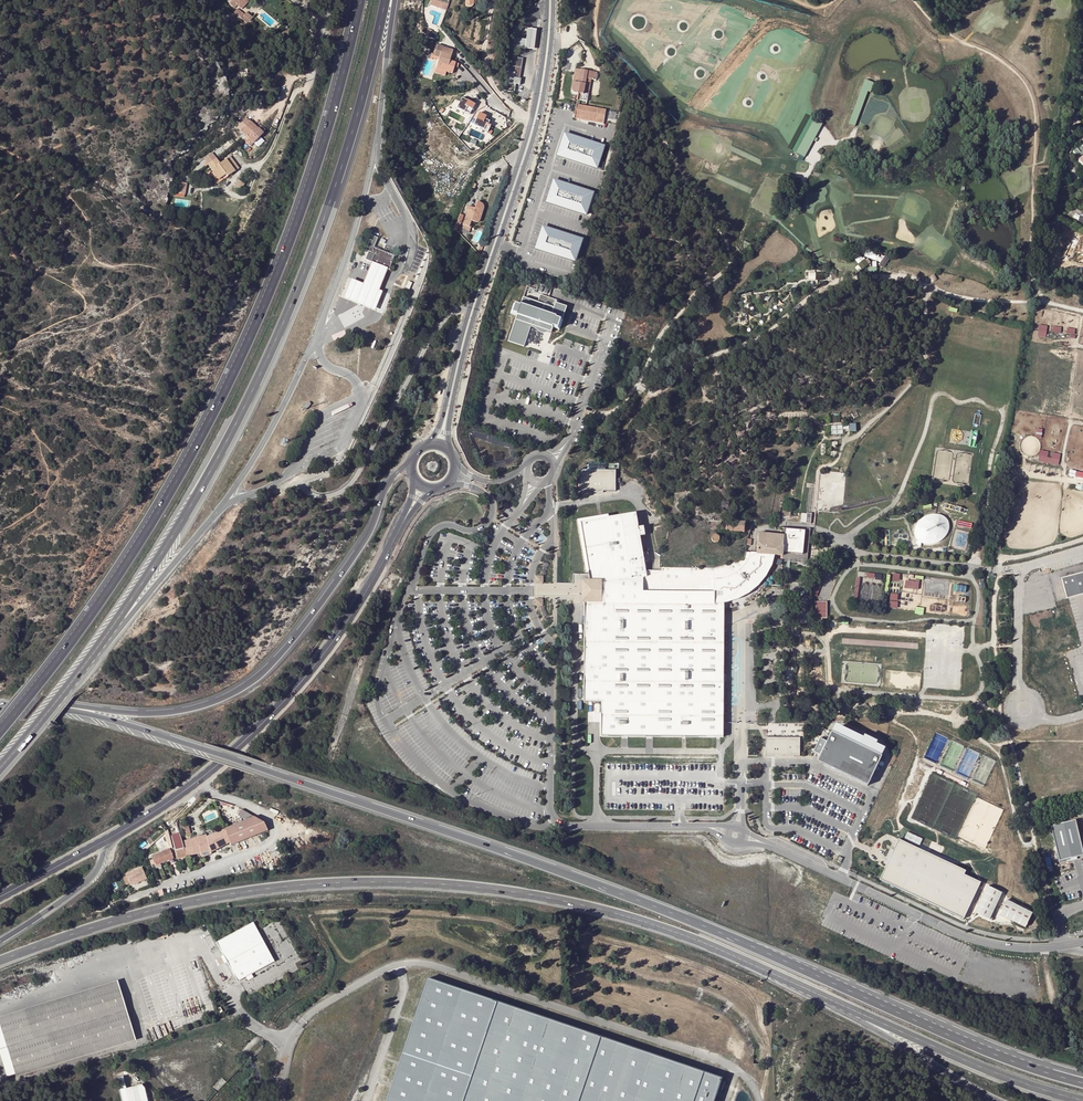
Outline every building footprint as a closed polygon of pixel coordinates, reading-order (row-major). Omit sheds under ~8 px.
[(230,1),(239,8),(245,2),(246,0),(231,0),(230,1)] [(430,5),(447,9),(449,2),(439,0),(431,0),(430,5)] [(463,0),(465,1),(464,4),(464,6),(466,8),(468,9),(471,8),(472,7),(474,5),(474,0),(463,0)] [(248,4),(245,2),(239,8),(241,10),(248,4)] [(246,14),(240,20),(247,26),(252,19),(246,14)] [(534,48),(536,28),(527,27),(525,38),(514,37),(513,46),(534,48)] [(443,47),(437,45),(434,56),(433,58),(437,59),(437,58),(439,59),(437,69),(453,73),(455,66),(456,62),(450,61),(452,55),(441,52),(443,47)] [(507,72),(505,83),(515,85),(520,86),(521,80),(518,79),(522,63),(521,61),(521,60),(513,58),(513,63),(511,62),(509,73),(507,72)] [(598,74),(576,69),(572,89),(574,93),(580,94),(578,100),(588,102),(592,80),(596,81),(598,74)] [(866,79),(850,124),(857,126),(873,82),(866,79)] [(469,102),(462,98),(456,108),(469,115),(472,110),(473,110),(476,104),(470,100),(469,102)] [(607,110),(578,104),(575,116),(583,117),(582,120),(604,124),(607,110)] [(1071,121),(1071,130),(1073,133),(1077,131),(1075,127),(1080,123),(1076,117),(1077,116),(1074,112),(1072,113),(1073,114),(1072,116),(1073,117),(1071,118),(1072,120),(1071,121)] [(479,113),(473,125),(487,132),(490,126),(488,125),(489,122),(484,119),(486,116),(479,113)] [(244,115),(235,126),(246,137),(252,142),(262,133),(244,115)] [(815,120),(797,152),(806,157),(823,125),(815,120)] [(604,147),(565,134),(558,156),(597,168),(604,147)] [(250,145),(252,142),(246,137),(243,139),(250,145)] [(1082,166),(1082,146),(1082,145),(1073,152),(1076,156),(1076,157),(1082,166)] [(212,156),(203,163),(220,183),(227,177),(229,179),(240,169),(230,157),(221,166),(212,156)] [(238,179),(236,186),(243,188),(245,182),(238,179)] [(175,195),(185,197),(188,182),(177,180),(175,195)] [(593,193),(554,180),(547,202),(586,215),(593,193)] [(469,207),(463,223),(470,226),(472,222),(476,223),(478,222),(480,221),(483,213),(484,209),(483,206),(481,204),(478,202),(475,209),(469,207)] [(543,227),(536,249),(575,262),(582,240),(543,227)] [(365,259),(370,261),(386,268),(389,268),(394,255),(374,247),(378,237),(371,235),(365,250),(368,251),(365,259)] [(858,252),(852,256),(863,270),(868,266),(858,252)] [(886,255),(879,265),(884,268),(891,258),(886,255)] [(386,268),(370,261),(364,275),(362,281),(351,277),(343,297),(362,304),(374,309),(381,290),(378,289),(381,282),(386,268)] [(517,315),(508,342),(523,347),(530,326),(536,328),(538,330),(539,331),(541,332),(544,332),(546,332),(548,331),(552,333),(553,328),(560,330),(563,320),(567,307),(555,303),(556,300),(540,294),(538,302),(523,297),(520,305),(514,302),(510,313),(517,315)] [(1047,336),(1048,325),(1040,324),(1039,335),(1047,336)] [(870,445),(869,446),(867,447),(866,449),(866,451),(866,453),(868,454),(870,455),(871,455),(873,454),(875,453),(875,451),(875,450),(874,447),(873,446),(871,446),(870,445)] [(1061,454),(1040,450),(1038,461),(1059,465),(1061,454)] [(1066,455),(1064,467),(1082,470),(1082,459),(1066,455)] [(898,459),(895,459),(893,459),(892,460),(891,463),(891,465),(893,467),(894,467),(897,468),(900,466),(900,465),(900,464),(901,462),(899,460),(898,459)] [(581,470),(581,491),(594,491),(594,493),(603,493),(603,491),(616,491),(616,470),(581,470)] [(744,560),(714,568),(660,568),(660,571),(646,571),(640,536),(645,535),(643,527),(638,527),(636,513),(580,522),(589,580),(582,581),(582,590),(582,603),(584,602),(584,702),(588,702),(601,702),(600,736),(723,736),(724,703),(724,617),(724,614),(724,603),(724,596),(729,595),(735,593),(741,591),(744,589),(747,587),(750,585),(754,580),(759,574),(762,570),(764,567),(766,561),(767,559),(768,554),(775,555),(783,556),(782,561),(807,563),(810,531),(785,528),(784,536),(759,533),(757,553),(751,552),(746,552),(744,560)] [(933,513),(928,514),(924,516),(920,519),(917,522),(915,526),(914,530),(914,533),(915,536),(916,538),(919,540),(921,542),(925,544),(929,544),(934,543),(938,541),(940,540),(943,538),(946,535),(948,532),(949,529),(949,526),(949,523),(947,520),(945,518),(943,515),(940,514),(937,513),(933,513)] [(745,533),(745,522),(721,521),(720,531),(745,533)] [(775,555),(768,554),(767,559),(766,561),(764,567),(762,570),(759,574),(754,580),(750,585),(747,587),(744,589),(741,591),(735,593),(729,595),(724,596),(724,603),(730,602),(736,600),(738,599),(742,597),(747,595),(752,591),(760,584),(764,578),(768,573),(771,567),(772,563),(774,559),(775,555)] [(1061,578),(1067,599),(1082,595),(1082,573),(1061,578)] [(920,589),(920,580),(906,580),(906,588),(920,589)] [(890,607),(897,608),(899,594),(892,592),(890,607)] [(831,732),(817,762),(868,786),(882,756),(831,732)] [(800,738),(766,737),(765,756),(799,756),(800,738)] [(251,815),(241,810),(237,815),(244,820),(251,815)] [(225,828),(230,843),(231,846),(267,831),(264,823),(253,817),(227,827),(225,828)] [(189,825),(183,827),(185,836),(191,835),(189,825)] [(1054,830),(1061,862),(1082,857),(1082,848),(1078,825),(1054,830)] [(202,858),(211,854),(211,852),(230,843),(225,828),(206,836),(206,834),(181,841),(186,857),(200,853),(202,858)] [(919,850),(898,840),(878,880),(900,890),(919,850)] [(186,857),(181,841),(176,843),(177,850),(175,850),(177,859),(186,857)] [(170,849),(151,855),(156,869),(161,867),(160,864),(173,859),(170,849)] [(964,871),(919,850),(900,890),(962,919),(979,883),(962,875),(964,871)] [(131,877),(134,887),(137,886),(136,883),(146,880),(143,872),(133,875),(133,877),(131,877)] [(987,884),(974,912),(989,919),(1002,892),(987,884)] [(1006,898),(998,913),(1025,927),(1032,912),(1006,898)] [(275,959),(253,920),(216,940),(238,979),(245,976),(251,972),(275,959)] [(722,1078),(498,1002),(428,979),(386,1100),(714,1100),(722,1078)] [(0,1019),(0,1026),(15,1073),(134,1037),(118,983),(0,1019)] [(0,1026),(0,1053),(7,1076),(15,1073),(0,1026)] [(117,1079),(122,1100),(130,1100),(127,1089),(124,1078),(117,1079)] [(127,1089),(130,1100),(149,1100),(146,1088),(143,1085),(127,1089)]
